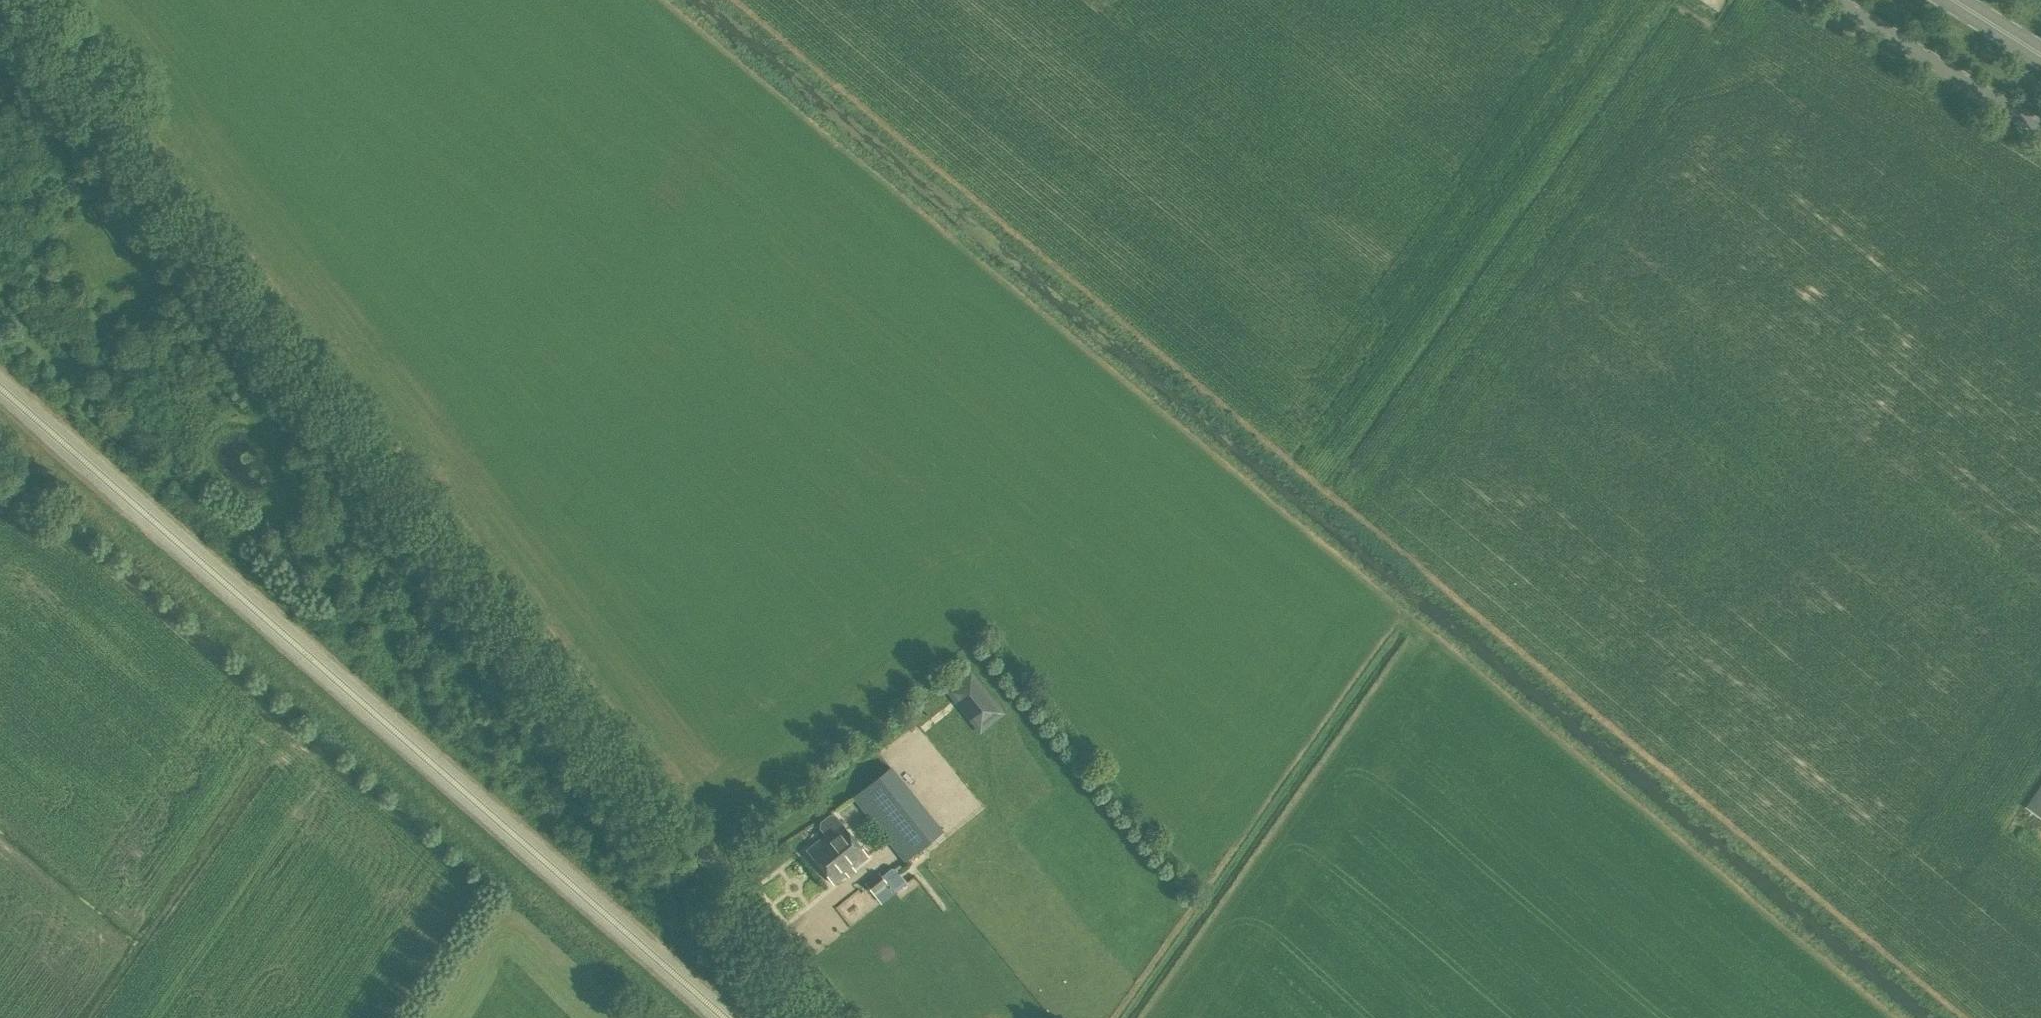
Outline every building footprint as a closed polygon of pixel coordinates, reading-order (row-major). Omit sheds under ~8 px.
[(105,139),(111,134),(107,128),(100,133),(105,139)] [(105,214),(120,206),(115,197),(100,205),(105,214)] [(156,252),(149,243),(138,251),(145,260),(156,252)] [(949,687),(983,729),(1004,712),(970,671),(949,687)] [(972,735),(967,709),(928,716),(933,743),(972,735)] [(905,862),(943,832),(890,767),(853,797),(905,862)] [(2027,808),(2040,818),(2040,789),(2027,808)] [(855,804),(846,813),(856,824),(866,816),(855,804)] [(1018,829),(1024,814),(1015,811),(1009,826),(1018,829)] [(820,831),(825,837),(807,851),(833,884),(868,856),(837,817),(829,816),(821,823),(820,831)] [(887,883),(894,892),(906,882),(895,869),(891,869),(881,876),(878,872),(866,882),(874,893),(887,883)]
